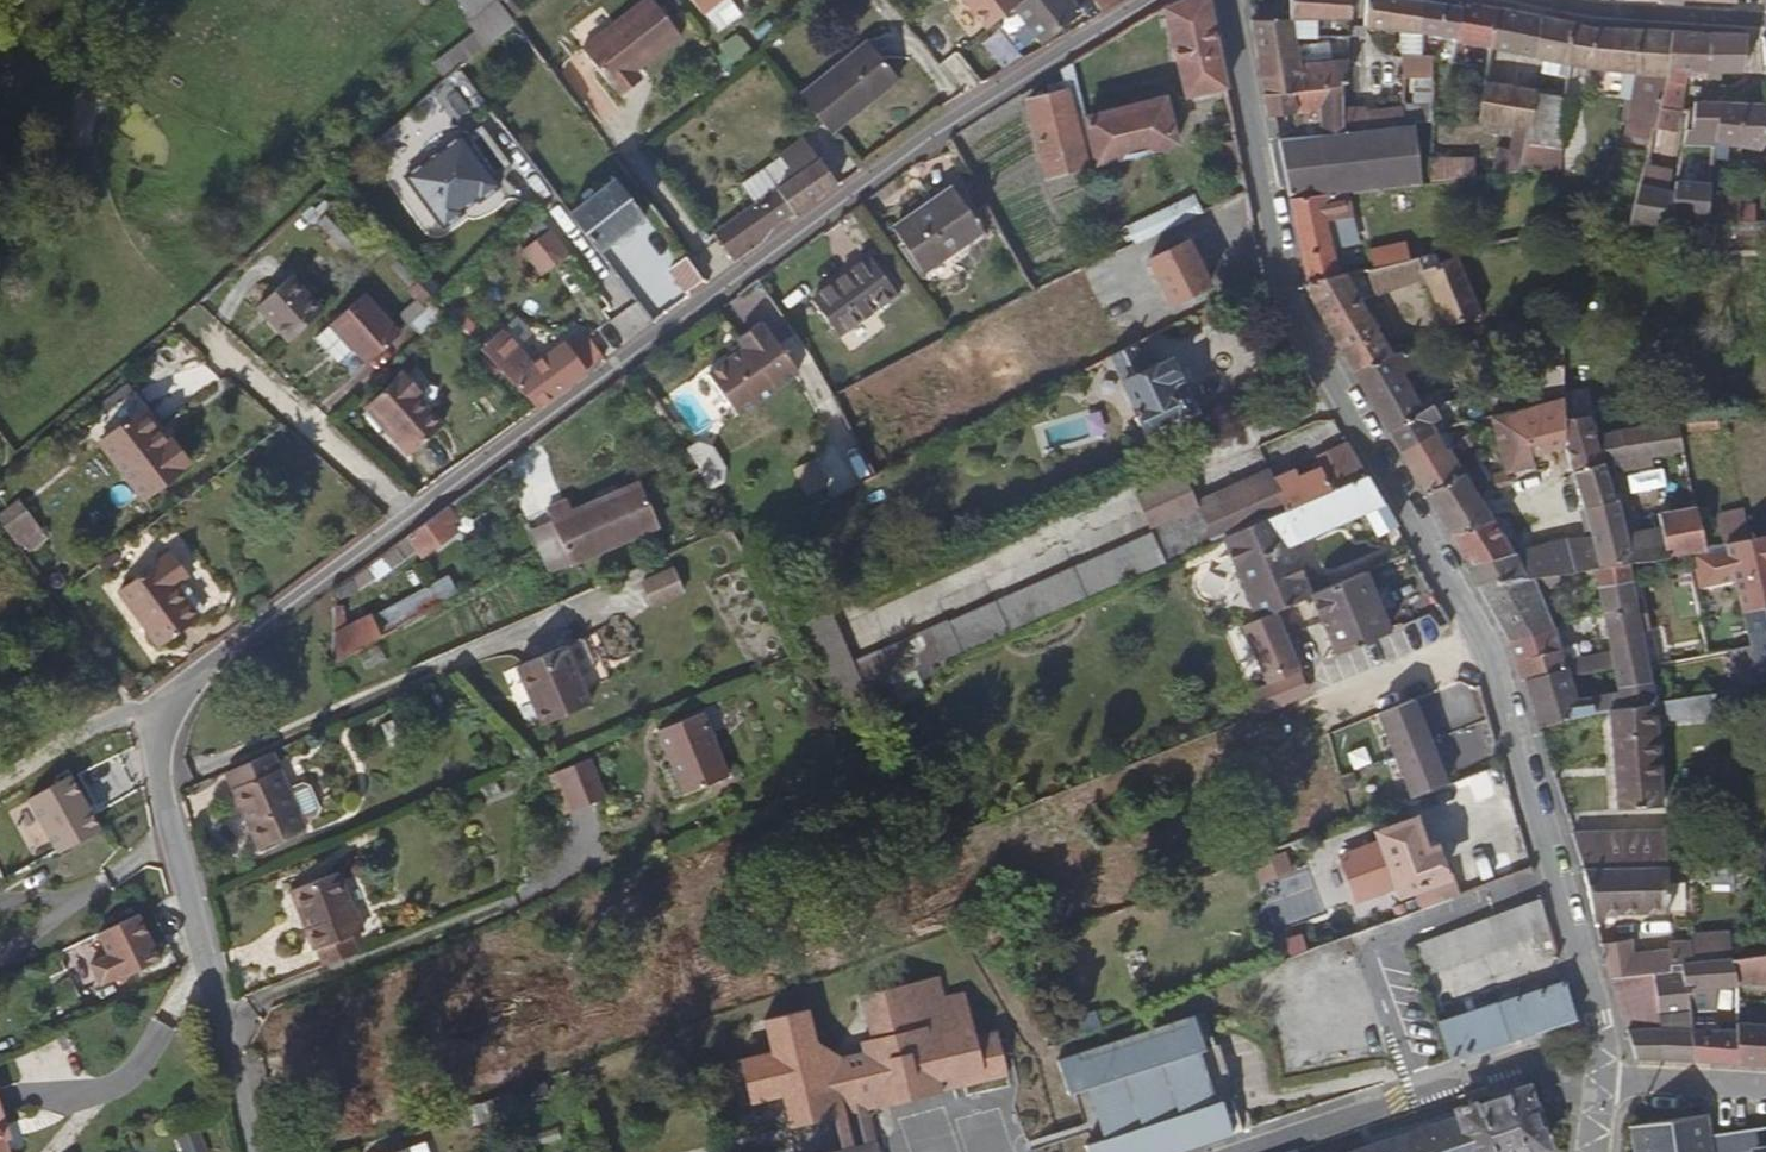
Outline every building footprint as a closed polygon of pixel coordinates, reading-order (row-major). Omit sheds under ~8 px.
[(495,0),(467,24),(487,47),(515,23),(495,0)] [(622,99),(646,80),(640,72),(685,36),(657,0),(640,0),(580,48),(615,92),(616,91),(622,99)] [(1013,8),(1039,42),(1076,14),(1064,0),(1023,0),(1013,8)] [(1118,4),(1116,0),(1092,0),(1102,14),(1118,4)] [(1162,11),(1183,99),(1225,88),(1207,0),(1186,0),(1162,11)] [(1286,8),(1250,7),(1253,20),(1291,21),(1293,39),(1330,38),(1332,20),(1348,21),(1350,0),(1287,0),(1286,8)] [(1363,28),(1401,32),(1416,34),(1420,3),(1397,0),(1364,0),(1363,28)] [(1458,9),(1420,3),(1416,34),(1419,35),(1451,38),(1451,44),(1489,50),(1496,11),(1459,3),(1458,9)] [(1520,16),(1496,11),(1489,50),(1513,56),(1520,16)] [(1520,16),(1513,56),(1533,61),(1540,20),(1520,16)] [(920,17),(907,29),(928,54),(942,42),(920,17)] [(1291,21),(1253,20),(1249,21),(1256,58),(1296,56),(1296,53),(1293,39),(1291,21)] [(1567,69),(1571,26),(1540,20),(1533,61),(1542,63),(1542,76),(1567,83),(1567,69)] [(1592,31),(1571,26),(1567,69),(1631,75),(1625,137),(1650,140),(1653,128),(1667,78),(1674,36),(1633,33),(1592,31)] [(1350,78),(1365,77),(1360,27),(1346,29),(1350,78)] [(1416,34),(1401,32),(1401,60),(1421,60),(1419,35),(1416,34)] [(1708,37),(1674,36),(1667,78),(1653,128),(1676,133),(1679,112),(1683,88),(1685,74),(1704,75),(1708,37)] [(1744,38),(1708,37),(1704,75),(1704,82),(1718,81),(1719,74),(1743,73),(1744,38)] [(865,41),(795,95),(827,134),(857,111),(852,106),(893,75),(865,41)] [(444,76),(469,56),(460,44),(435,64),(444,76)] [(1296,53),(1296,56),(1300,91),(1338,89),(1345,86),(1346,62),(1307,64),(1304,54),(1296,53)] [(1296,56),(1256,58),(1263,95),(1300,91),(1296,56)] [(1421,60),(1401,60),(1402,81),(1432,81),(1432,61),(1421,60)] [(1083,118),(1070,65),(1060,71),(1074,131),(1086,129),(1083,118)] [(1074,131),(1060,71),(1043,81),(1047,96),(1026,102),(1045,177),(1174,144),(1164,100),(1083,118),(1086,129),(1074,131)] [(897,80),(893,75),(852,106),(857,111),(897,80)] [(1510,91),(1484,85),(1478,121),(1504,128),(1510,91)] [(1300,91),(1263,95),(1266,117),(1274,117),(1321,113),(1322,137),(1341,135),(1338,89),(1300,91)] [(1566,104),(1566,93),(1554,90),(1553,101),(1566,104)] [(1401,91),(1387,91),(1387,112),(1398,112),(1401,91)] [(1524,95),(1510,91),(1504,128),(1512,130),(1517,131),(1524,95)] [(1534,97),(1524,95),(1517,131),(1527,133),(1527,131),(1534,97)] [(1534,97),(1527,131),(1527,133),(1525,146),(1534,149),(1561,151),(1566,104),(1553,101),(1534,97)] [(1019,111),(1012,100),(997,109),(1005,119),(1019,111)] [(1692,113),(1686,113),(1683,134),(1682,145),(1713,148),(1713,144),(1718,107),(1693,105),(1692,113)] [(1742,108),(1718,107),(1713,144),(1726,147),(1737,149),(1742,108)] [(1763,110),(1742,108),(1737,149),(1758,152),(1765,142),(1763,110)] [(1309,123),(1275,126),(1278,142),(1311,138),(1310,127),(1309,123)] [(1310,127),(1311,138),(1318,137),(1317,127),(1310,127)] [(460,140),(458,135),(400,177),(438,230),(459,214),(454,207),(469,197),(474,204),(496,188),(491,181),(508,169),(478,128),(460,140)] [(1341,135),(1322,137),(1318,137),(1311,138),(1278,142),(1288,198),(1345,194),(1418,186),(1413,130),(1341,135)] [(1512,130),(1508,152),(1522,154),(1525,146),(1527,133),(1517,131),(1512,130)] [(776,155),(792,176),(816,160),(800,137),(776,155)] [(1713,144),(1713,148),(1712,153),(1718,153),(1725,154),(1726,147),(1713,144)] [(1525,146),(1522,154),(1521,161),(1518,176),(1531,175),(1534,149),(1525,146)] [(792,176),(747,208),(760,228),(766,225),(769,229),(833,182),(816,160),(792,176)] [(1513,160),(1509,177),(1518,176),(1521,161),(1513,160)] [(1677,175),(1641,169),(1637,185),(1667,192),(1674,193),(1676,182),(1677,175)] [(1667,192),(1637,185),(1625,229),(1669,229),(1671,217),(1706,220),(1710,182),(1710,176),(1699,175),(1696,186),(1676,182),(1674,193),(1667,192)] [(596,251),(598,250),(641,216),(614,180),(569,213),(568,214),(596,251)] [(954,190),(893,229),(921,273),(982,234),(954,190)] [(1251,216),(1246,192),(1238,196),(1242,218),(1251,216)] [(1171,228),(1200,214),(1190,194),(1125,227),(1134,246),(1140,243),(1171,228)] [(1349,218),(1345,194),(1288,198),(1304,284),(1335,277),(1325,221),(1349,218)] [(747,208),(713,233),(733,261),(771,233),(769,229),(766,225),(760,228),(747,208)] [(364,247),(329,209),(315,222),(351,259),(364,247)] [(1179,246),(1171,228),(1140,243),(1170,307),(1207,288),(1186,242),(1179,246)] [(542,278),(570,257),(550,231),(523,254),(542,278)] [(1371,269),(1382,267),(1407,261),(1404,247),(1367,255),(1371,269)] [(698,280),(683,258),(666,269),(683,292),(698,280)] [(866,258),(810,297),(835,336),(893,296),(866,258)] [(1382,267),(1389,292),(1421,279),(1442,330),(1471,318),(1473,322),(1478,320),(1476,316),(1477,315),(1453,258),(1419,272),(1415,260),(1407,261),(1382,267)] [(1365,270),(1378,295),(1389,292),(1382,267),(1371,269),(1365,270)] [(423,275),(415,282),(429,297),(436,290),(423,275)] [(1307,297),(1322,324),(1357,303),(1340,276),(1335,277),(1304,284),(1307,297)] [(255,312),(287,347),(321,314),(289,279),(255,312)] [(429,297),(415,282),(406,291),(420,307),(429,297)] [(396,335),(360,297),(328,325),(365,365),(396,335)] [(405,325),(417,337),(441,315),(429,302),(405,325)] [(1322,324),(1353,377),(1387,356),(1357,303),(1322,324)] [(732,341),(736,345),(740,351),(726,361),(701,378),(733,419),(794,374),(763,334),(761,336),(752,326),(732,341)] [(478,350),(492,364),(501,357),(518,375),(529,368),(495,332),(478,350)] [(492,364),(533,407),(600,358),(584,335),(574,335),(529,368),(518,375),(501,357),(492,364)] [(1469,366),(1493,363),(1490,340),(1466,343),(1469,366)] [(740,351),(736,345),(722,356),(726,361),(740,351)] [(1144,372),(1132,347),(1111,358),(1123,382),(1121,384),(1145,436),(1192,412),(1169,361),(1144,372)] [(1353,377),(1386,432),(1419,411),(1415,404),(1400,377),(1422,366),(1416,352),(1387,356),(1353,377)] [(1538,374),(1547,403),(1561,399),(1560,364),(1538,374)] [(400,373),(394,379),(413,400),(418,394),(400,373)] [(394,379),(365,405),(392,435),(387,439),(406,459),(439,427),(413,400),(394,379)] [(1456,385),(1432,396),(1438,407),(1464,397),(1456,385)] [(1561,399),(1561,420),(1582,417),(1581,397),(1561,399)] [(1527,453),(1542,449),(1544,439),(1550,435),(1557,433),(1561,420),(1561,399),(1547,403),(1513,412),(1527,453)] [(392,435),(365,405),(360,409),(387,439),(392,435)] [(1386,432),(1399,454),(1433,432),(1428,424),(1436,418),(1428,406),(1419,411),(1386,432)] [(163,443),(138,409),(96,441),(140,501),(181,469),(179,465),(184,462),(168,440),(163,443)] [(1490,424),(1505,483),(1523,479),(1521,469),(1531,467),(1527,453),(1513,412),(1469,423),(1471,431),(1479,426),(1490,424)] [(1561,445),(1569,474),(1599,465),(1592,439),(1587,427),(1585,417),(1582,417),(1561,420),(1557,433),(1550,435),(1544,439),(1548,442),(1551,447),(1561,445)] [(1716,422),(1684,425),(1685,433),(1717,429),(1716,422)] [(1399,454),(1424,495),(1461,473),(1453,458),(1446,449),(1443,451),(1433,432),(1399,454)] [(711,447),(696,443),(685,450),(697,468),(717,458),(711,447)] [(1446,449),(1453,458),(1461,453),(1454,443),(1446,449)] [(1363,476),(1346,446),(1314,460),(1317,468),(1295,478),(1297,482),(1257,498),(1267,520),(1363,476)] [(1590,539),(1598,567),(1626,561),(1683,551),(1689,549),(1702,546),(1694,511),(1656,518),(1658,530),(1635,534),(1633,521),(1619,524),(1613,500),(1610,501),(1599,465),(1569,474),(1590,539)] [(1297,482),(1295,478),(1292,472),(1273,482),(1267,472),(1195,504),(1182,477),(1136,496),(1152,534),(853,665),(867,695),(1164,565),(1267,520),(1257,498),(1297,482)] [(1424,495),(1448,535),(1490,522),(1472,491),(1461,473),(1424,495)] [(1394,528),(1363,476),(1267,520),(1164,565),(1169,571),(1248,537),(1252,544),(1229,553),(1256,620),(1309,597),(1287,547),(1363,513),(1376,536),(1394,528)] [(653,527),(635,483),(568,511),(562,501),(541,510),(564,565),(653,527)] [(20,504),(0,518),(0,522),(19,547),(41,532),(20,504)] [(456,530),(440,509),(391,545),(402,559),(415,550),(420,557),(456,530)] [(1448,535),(1466,564),(1508,555),(1490,522),(1448,535)] [(1464,566),(1475,586),(1550,575),(1594,569),(1598,567),(1590,539),(1562,542),(1508,555),(1466,564),(1464,566)] [(1748,542),(1721,544),(1731,580),(1735,596),(1748,593),(1753,611),(1765,608),(1765,539),(1748,542)] [(1702,546),(1689,549),(1698,587),(1731,580),(1721,544),(1702,546)] [(116,591),(154,646),(191,619),(170,588),(183,577),(167,554),(116,591)] [(1598,567),(1594,569),(1598,588),(1631,583),(1626,561),(1598,567)] [(369,573),(364,565),(330,591),(331,599),(355,591),(352,584),(369,573)] [(1201,565),(1185,571),(1195,597),(1212,589),(1201,565)] [(687,591),(677,569),(645,583),(654,606),(687,591)] [(1365,574),(1310,597),(1333,655),(1389,633),(1365,574)] [(1475,586),(1508,641),(1542,631),(1526,595),(1552,584),(1550,575),(1475,586)] [(1618,688),(1650,681),(1647,667),(1640,631),(1645,630),(1642,615),(1636,616),(1632,587),(1631,583),(1598,588),(1603,615),(1610,652),(1613,666),(1618,688)] [(833,609),(858,598),(853,589),(830,601),(833,609)] [(1748,593),(1735,596),(1739,609),(1740,614),(1753,611),(1748,593)] [(789,629),(823,614),(816,596),(782,610),(789,629)] [(328,665),(378,638),(369,619),(343,630),(340,608),(331,609),(331,634),(328,665)] [(1760,688),(1765,687),(1765,608),(1753,611),(1740,614),(1749,646),(1760,688)] [(1264,686),(1244,694),(1253,718),(1284,707),(1278,690),(1303,681),(1278,613),(1242,626),(1264,686)] [(1519,679),(1524,678),(1563,669),(1565,676),(1567,676),(1572,675),(1569,661),(1567,655),(1560,657),(1553,628),(1542,631),(1508,641),(1519,679)] [(1305,665),(1323,659),(1313,630),(1295,636),(1305,665)] [(584,706),(559,646),(512,665),(538,725),(584,706)] [(1731,649),(1743,691),(1760,688),(1749,646),(1731,649)] [(1569,661),(1572,675),(1590,671),(1588,657),(1569,661)] [(1524,678),(1538,726),(1609,711),(1653,704),(1650,681),(1618,688),(1618,693),(1573,700),(1567,676),(1565,676),(1563,669),(1524,678)] [(1681,700),(1683,718),(1715,713),(1713,696),(1681,700)] [(1430,742),(1416,699),(1380,713),(1395,756),(1430,742)] [(1653,704),(1655,722),(1683,718),(1681,700),(1653,704)] [(1653,704),(1609,711),(1614,809),(1661,808),(1655,722),(1653,704)] [(720,775),(694,714),(652,732),(679,794),(720,775)] [(1444,786),(1430,742),(1395,756),(1409,799),(1444,786)] [(269,750),(221,771),(255,844),(302,822),(300,820),(287,789),(269,750)] [(600,800),(583,760),(551,775),(569,814),(600,800)] [(301,783),(287,789),(300,820),(314,814),(317,807),(307,785),(301,783)] [(983,825),(994,820),(990,810),(979,816),(983,825)] [(1420,910),(1448,899),(1432,851),(1423,854),(1412,823),(1379,834),(1382,843),(1340,857),(1354,899),(1396,885),(1399,893),(1412,889),(1420,910)] [(1583,870),(1667,870),(1666,835),(1573,836),(1583,870)] [(1258,885),(1294,874),(1288,852),(1251,862),(1258,885)] [(309,947),(318,965),(355,951),(347,932),(356,926),(331,868),(285,888),(301,926),(296,929),(305,948),(309,947)] [(1668,912),(1667,870),(1583,870),(1592,913),(1668,912)] [(1550,934),(1537,892),(1409,938),(1419,968),(1529,929),(1533,941),(1550,934)] [(159,964),(137,920),(97,940),(107,959),(89,968),(100,990),(118,981),(119,983),(159,964)] [(1601,947),(1610,977),(1653,975),(1682,972),(1681,966),(1688,964),(1687,946),(1667,945),(1667,954),(1628,956),(1626,940),(1601,947)] [(1697,952),(1698,963),(1715,961),(1713,951),(1697,952)] [(1754,956),(1758,983),(1765,983),(1765,955),(1754,956)] [(1758,983),(1754,956),(1732,960),(1734,982),(1753,981),(1758,983)] [(1700,985),(1734,986),(1734,982),(1732,960),(1715,961),(1698,963),(1688,964),(1681,966),(1682,972),(1653,975),(1657,1011),(1687,1010),(1686,1002),(1699,1001),(1700,985)] [(1633,1060),(1691,1061),(1689,1031),(1658,1030),(1657,1011),(1653,975),(1610,977),(1633,1060)] [(859,994),(868,1037),(869,1039),(925,1025),(938,1079),(961,1074),(962,1078),(906,1098),(964,1086),(1002,1076),(992,1032),(969,1037),(960,994),(941,998),(934,976),(859,994)] [(1574,1015),(1564,982),(1437,1024),(1450,1062),(1574,1022),(1574,1015)] [(842,1059),(812,1039),(804,1010),(762,1021),(768,1053),(748,1058),(759,1101),(779,1095),(786,1127),(831,1116),(828,1105),(870,1094),(862,1055),(842,1059)] [(1084,1151),(1176,1151),(1241,1130),(1230,1096),(1197,1108),(1178,1057),(1212,1046),(1201,1011),(1054,1060),(1065,1094),(1102,1083),(1120,1133),(1082,1146),(1084,1151)] [(1076,1025),(1079,1034),(1096,1028),(1092,1019),(1076,1025)] [(1765,1067),(1765,1026),(1734,1024),(1734,1025),(1734,1032),(1734,1065),(1765,1067)] [(869,1039),(868,1037),(857,1041),(862,1055),(870,1094),(828,1105),(831,1116),(842,1113),(855,1110),(865,1107),(906,1098),(962,1078),(961,1074),(938,1079),(925,1025),(869,1039)] [(1691,1061),(1734,1065),(1734,1032),(1689,1031),(1691,1061)] [(738,1060),(749,1104),(759,1101),(748,1058),(738,1060)] [(1543,1148),(1523,1091),(1459,1112),(1460,1116),(1353,1151),(1531,1151),(1543,1148)] [(873,1140),(865,1107),(855,1110),(863,1142),(873,1140)] [(1715,1131),(1713,1118),(1716,1118),(1715,1112),(1635,1121),(1636,1127),(1637,1127),(1640,1151),(1765,1151),(1765,1125),(1715,1131)] [(849,1146),(842,1113),(831,1116),(838,1148),(849,1146)] [(172,1130),(181,1151),(204,1151),(192,1122),(172,1130)] [(423,1140),(389,1151),(428,1151),(423,1140)] [(873,1140),(863,1142),(865,1151),(876,1151),(873,1140)] [(863,1142),(849,1146),(838,1148),(823,1151),(865,1151),(863,1142)]
